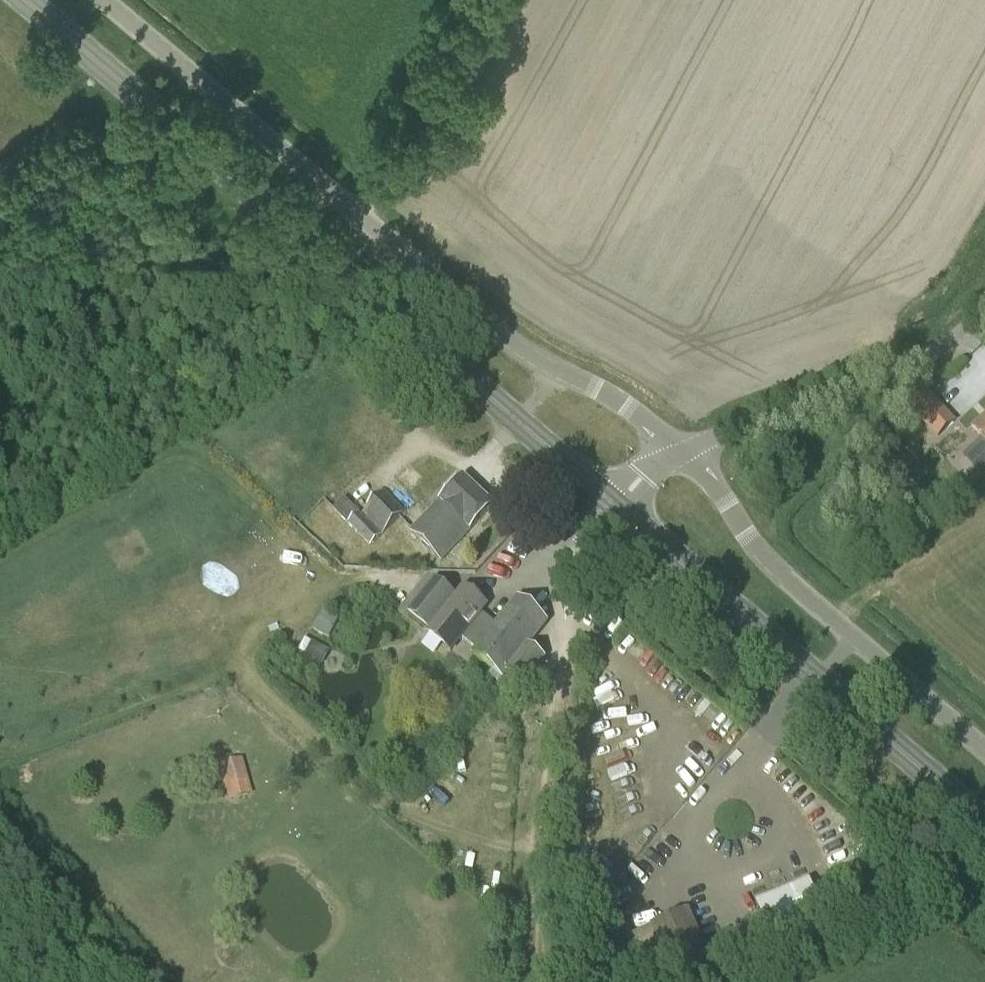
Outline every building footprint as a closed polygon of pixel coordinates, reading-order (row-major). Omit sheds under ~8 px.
[(928,426),(944,412),(926,393),(910,407),(928,426)] [(983,440),(974,451),(984,463),(984,418),(972,429),(983,440)] [(917,462),(905,450),(885,470),(897,482),(917,462)] [(494,507),(464,478),(442,502),(440,500),(410,532),(441,562),(494,507)] [(360,500),(368,508),(362,515),(383,535),(407,511),(386,491),(379,497),(371,489),(360,500)] [(344,499),(333,510),(370,547),(381,536),(344,499)] [(473,654),(503,678),(507,673),(524,686),(545,659),(529,646),(547,622),(518,598),(497,625),(482,613),(487,606),(463,588),(435,624),(427,635),(430,638),(450,654),(458,643),(462,638),(476,650),(473,654)] [(321,609),(312,628),(328,636),(337,617),(321,609)] [(324,662),(330,648),(303,637),(297,652),(324,662)] [(252,795),(242,759),(218,766),(228,801),(252,795)] [(757,903),(773,939),(824,916),(809,881),(757,903)] [(646,981),(678,981),(714,966),(689,910),(626,938),(646,981)]
